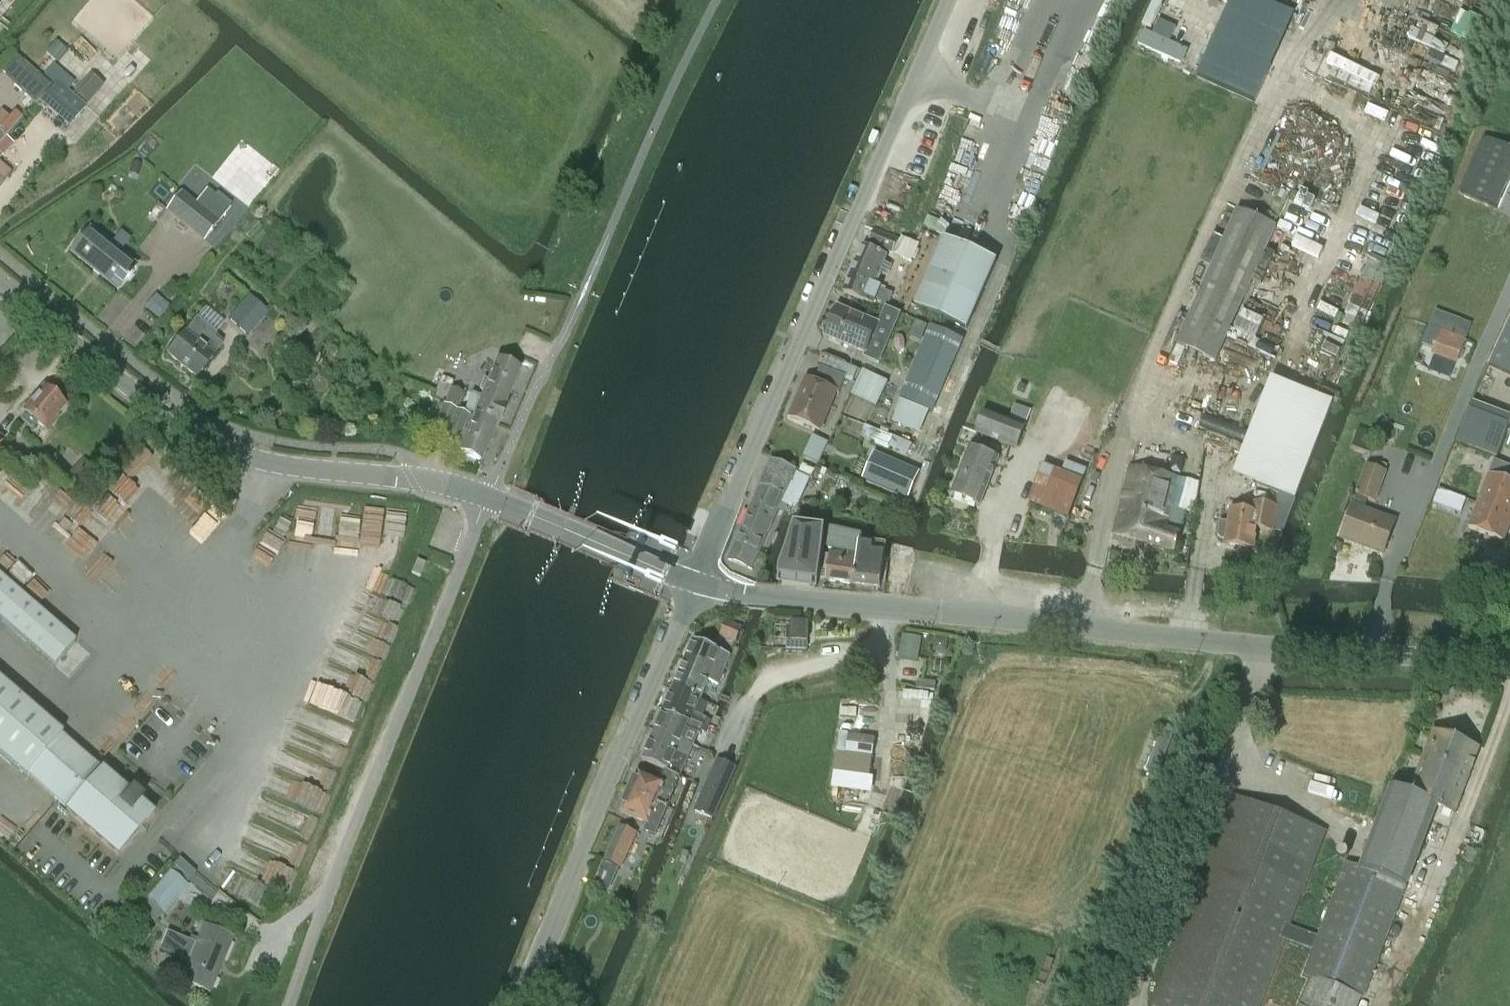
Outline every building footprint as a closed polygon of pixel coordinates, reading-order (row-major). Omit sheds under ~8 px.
[(1292,0),(1244,0),(1230,37),(1217,33),(1201,77),(1237,90),(1236,91),(1255,98),(1270,55),(1272,56),(1292,0)] [(1452,32),(1469,40),(1479,16),(1461,9),(1452,32)] [(1145,33),(1139,45),(1181,64),(1187,51),(1145,33)] [(1459,83),(1466,61),(1435,50),(1431,61),(1439,64),(1435,74),(1459,83)] [(81,55),(71,65),(79,72),(88,62),(81,55)] [(29,67),(13,86),(35,104),(51,85),(29,67)] [(65,75),(42,102),(69,126),(86,108),(74,97),(68,91),(75,83),(65,75)] [(92,76),(74,97),(86,108),(104,87),(92,76)] [(23,118),(15,111),(8,119),(5,115),(0,121),(0,144),(23,118)] [(0,164),(0,187),(12,174),(0,164)] [(180,192),(167,211),(178,219),(203,238),(217,220),(195,204),(192,202),(180,192)] [(1228,334),(1264,255),(1277,228),(1238,210),(1226,237),(1225,238),(1226,238),(1177,345),(1216,363),(1228,334)] [(117,290),(137,266),(90,229),(71,253),(117,290)] [(894,254),(900,241),(874,230),(868,243),(894,254)] [(1318,270),(1322,258),(1272,239),(1267,251),(1318,270)] [(945,240),(916,307),(967,330),(997,262),(945,240)] [(864,246),(844,293),(862,301),(874,306),(874,305),(886,311),(893,294),(881,289),(882,288),(875,285),(888,256),(864,246)] [(1338,288),(1334,298),(1350,303),(1343,323),(1355,326),(1364,296),(1338,288)] [(247,336),(268,312),(250,296),(228,318),(247,336)] [(825,336),(866,354),(879,325),(838,307),(825,336)] [(185,332),(167,354),(197,378),(214,356),(222,345),(213,338),(216,334),(196,318),(185,332)] [(916,322),(913,329),(917,337),(923,339),(928,327),(916,322)] [(931,327),(901,400),(931,412),(932,413),(962,340),(931,327)] [(1456,364),(1466,340),(1441,330),(1431,354),(1456,364)] [(1506,392),(1509,383),(1509,338),(1501,335),(1482,382),(1506,392)] [(1322,361),(1336,364),(1339,349),(1325,346),(1322,361)] [(807,381),(791,418),(820,430),(836,394),(840,395),(846,381),(853,384),(859,370),(826,356),(821,367),(814,384),(807,381)] [(472,394),(464,413),(475,417),(476,415),(496,423),(495,424),(498,425),(506,408),(503,406),(518,369),(499,361),(490,382),(484,379),(480,390),(486,393),(484,397),(483,399),(472,394)] [(862,371),(851,395),(876,407),(888,382),(862,371)] [(443,378),(434,400),(445,404),(451,388),(453,382),(443,378)] [(1024,394),(1027,386),(1019,384),(1017,391),(1024,394)] [(22,420),(30,427),(28,430),(37,438),(44,429),(48,431),(58,419),(55,416),(65,405),(45,388),(25,412),(27,414),(22,420)] [(451,388),(445,404),(457,410),(464,394),(451,388)] [(1333,403),(1296,389),(1259,486),(1296,500),(1333,403)] [(445,404),(432,436),(455,445),(456,443),(463,446),(460,453),(480,461),(495,424),(496,423),(476,415),(475,417),(464,413),(457,410),(445,404)] [(984,410),(976,434),(1017,449),(1031,411),(1015,405),(1010,419),(984,410)] [(1468,414),(1457,444),(1484,453),(1497,458),(1508,428),(1468,414)] [(1358,429),(1352,448),(1370,454),(1376,434),(1358,429)] [(813,435),(804,456),(820,463),(829,441),(813,435)] [(895,438),(889,451),(905,457),(911,444),(895,438)] [(979,506),(998,459),(970,448),(951,496),(979,506)] [(874,453),(863,479),(908,499),(920,473),(874,453)] [(83,459),(67,475),(85,492),(100,476),(83,459)] [(773,459),(729,560),(753,570),(797,470),(773,459)] [(1067,462),(1064,470),(1085,476),(1088,467),(1067,462)] [(1470,529),(1504,542),(1509,525),(1509,467),(1496,462),(1488,483),(1470,529)] [(1375,503),(1386,472),(1367,465),(1356,496),(1375,503)] [(1069,518),(1083,481),(1043,466),(1028,502),(1069,518)] [(1170,508),(1178,478),(1128,467),(1113,534),(1175,551),(1180,535),(1178,535),(1184,511),(1170,508)] [(1438,490),(1433,504),(1461,514),(1466,500),(1438,490)] [(1229,523),(1221,522),(1219,535),(1222,539),(1227,540),(1226,545),(1253,549),(1256,529),(1274,532),(1278,507),(1252,503),(1251,508),(1240,507),(1239,512),(1231,511),(1229,523)] [(899,505),(894,517),(903,521),(908,509),(899,505)] [(1384,554),(1395,523),(1353,507),(1341,538),(1384,554)] [(818,581),(820,568),(821,554),(825,528),(798,526),(794,527),(781,568),(780,576),(818,581)] [(854,584),(858,554),(853,554),(853,553),(856,553),(861,534),(830,527),(825,548),(848,552),(848,553),(830,551),(829,555),(821,554),(820,568),(827,569),(826,580),(853,584),(854,584)] [(858,554),(854,584),(854,585),(880,588),(886,545),(860,541),(858,554)] [(425,563),(417,560),(411,574),(420,578),(425,563)] [(0,575),(0,620),(54,666),(76,641),(0,575)] [(721,635),(737,641),(742,630),(726,623),(721,635)] [(807,641),(808,623),(792,623),(792,641),(806,641),(807,641)] [(918,655),(921,638),(902,636),(899,653),(918,655)] [(722,674),(731,655),(694,640),(686,659),(722,674)] [(787,650),(806,650),(806,641),(792,641),(787,641),(787,650)] [(340,643),(331,657),(352,670),(356,664),(352,662),(357,653),(340,643)] [(718,685),(722,674),(686,659),(674,688),(701,699),(709,681),(718,685)] [(0,679),(0,755),(65,811),(101,769),(61,735),(63,733),(0,679)] [(917,681),(916,689),(935,691),(936,683),(917,681)] [(674,688),(664,712),(691,723),(691,721),(694,714),(697,708),(701,699),(674,688)] [(899,723),(927,723),(928,710),(899,710),(899,723)] [(691,721),(691,723),(664,712),(655,732),(682,744),(688,730),(701,735),(705,727),(704,726),(691,721)] [(694,714),(691,721),(704,726),(707,719),(703,718),(694,714)] [(1163,729),(1147,771),(1158,775),(1174,733),(1163,729)] [(655,732),(643,760),(681,777),(690,757),(694,747),(683,742),(682,744),(655,732)] [(1409,796),(1436,807),(1455,814),(1479,750),(1433,732),(1409,796)] [(874,739),(848,736),(846,754),(872,757),(874,739)] [(718,761),(696,813),(709,818),(711,820),(734,768),(731,767),(718,761)] [(268,766),(259,786),(318,812),(327,793),(268,766)] [(103,768),(101,769),(65,811),(118,857),(156,813),(141,801),(145,797),(132,787),(129,790),(103,768)] [(634,778),(628,791),(668,807),(673,794),(680,778),(665,771),(661,781),(639,771),(635,779),(634,778)] [(1409,796),(1392,789),(1361,869),(1346,864),(1318,938),(1289,926),(1326,831),(1234,796),(1154,1005),(1259,1005),(1285,941),(1313,952),(1304,976),(1313,979),(1301,1005),(1358,1005),(1362,998),(1364,999),(1436,807),(1409,796)] [(625,804),(622,812),(647,823),(644,831),(655,836),(659,828),(668,807),(628,791),(623,803),(625,804)] [(620,826),(604,863),(620,870),(626,857),(637,833),(620,826)] [(195,875),(196,874),(181,860),(175,868),(190,881),(195,875)] [(169,870),(145,897),(144,896),(138,903),(154,917),(160,910),(165,914),(189,886),(169,870)] [(217,893),(195,875),(190,881),(211,899),(212,900),(212,899),(217,893)] [(168,932),(160,950),(189,963),(182,981),(210,993),(233,938),(205,926),(197,944),(168,932)] [(588,999),(569,992),(563,1005),(585,1005),(588,999)]
